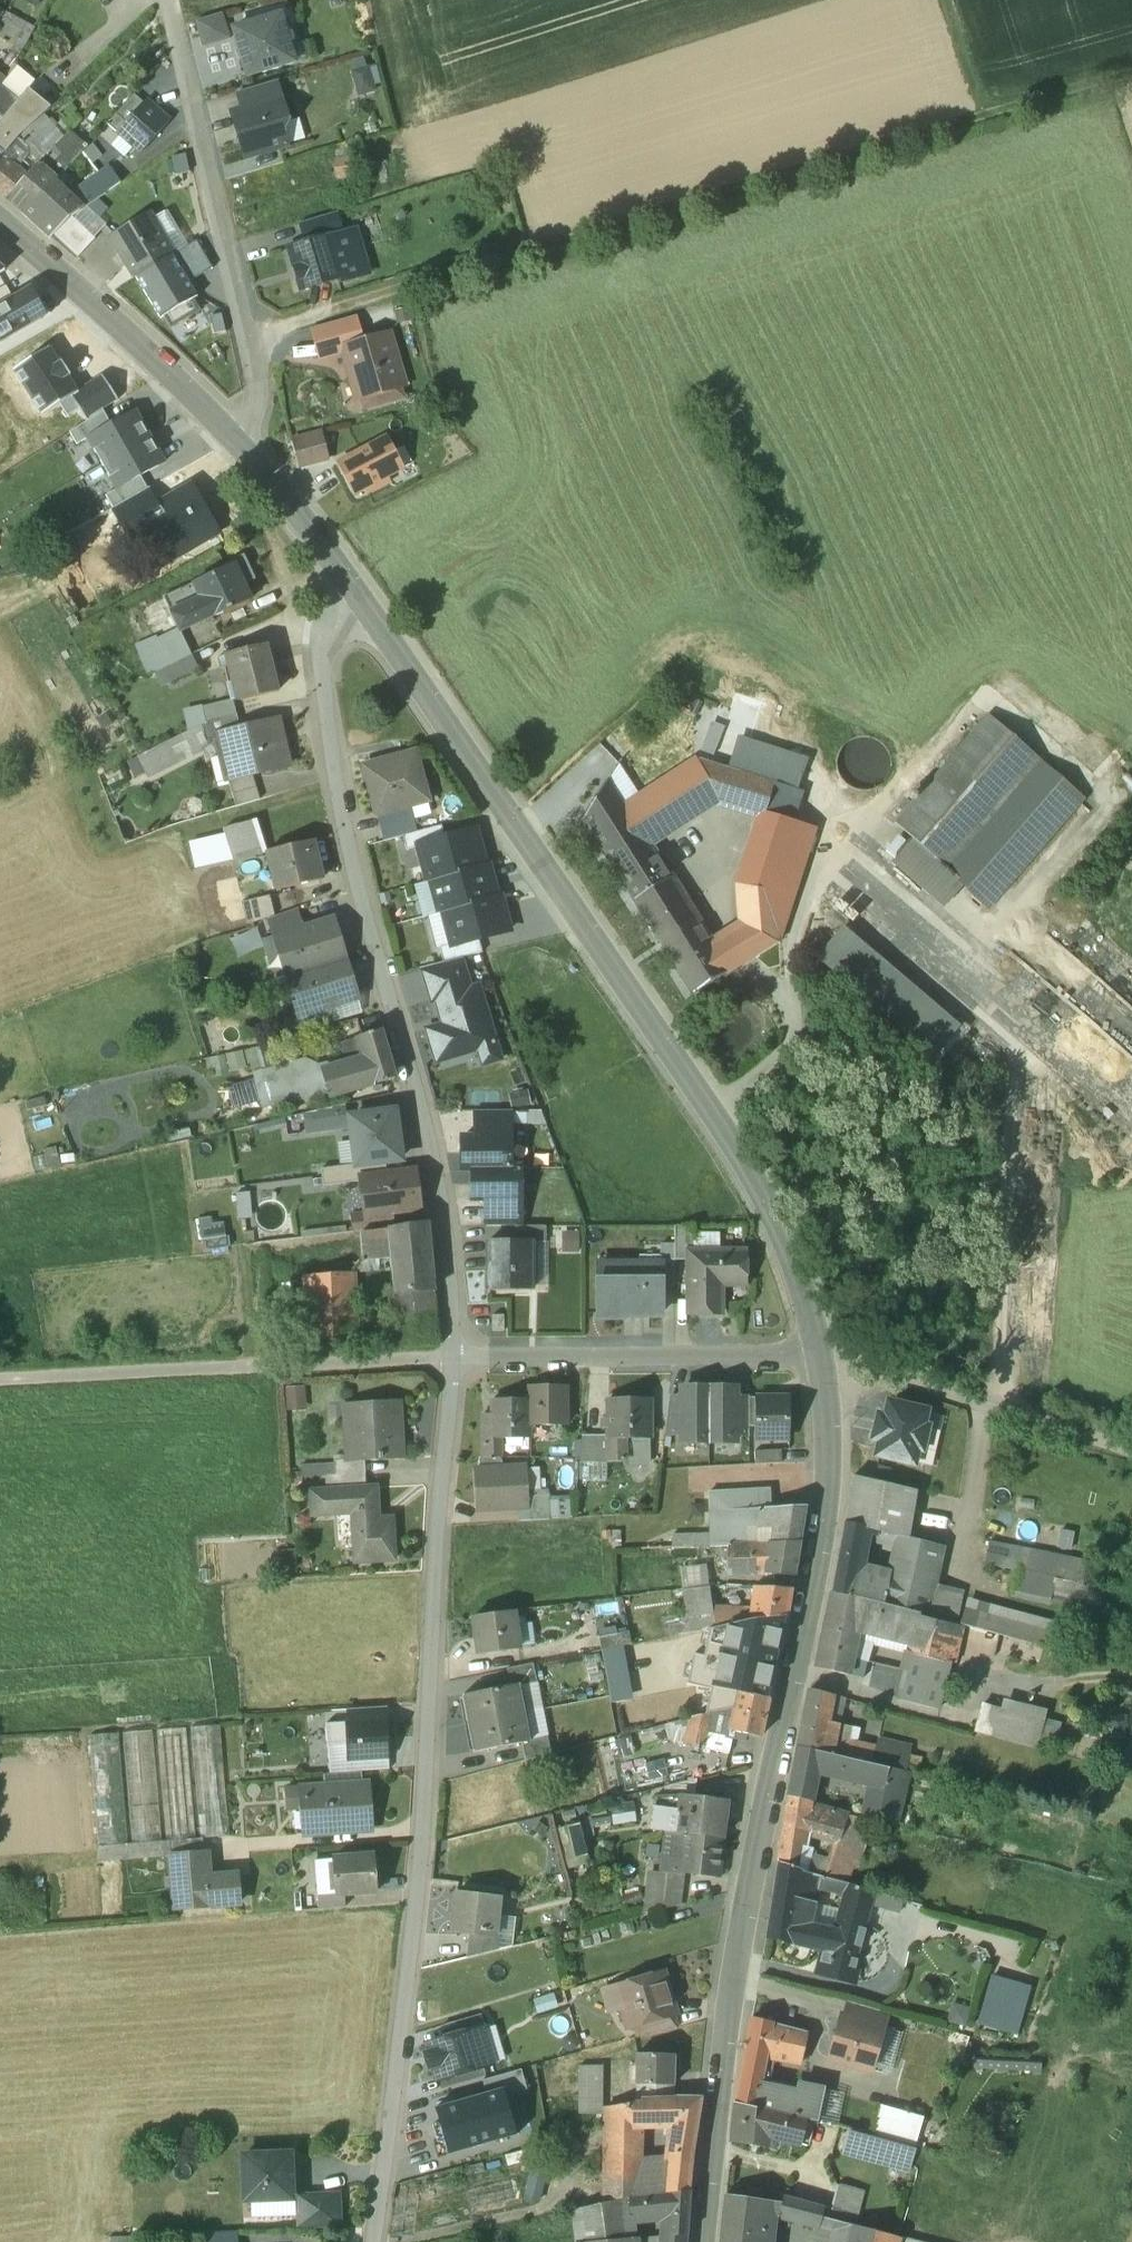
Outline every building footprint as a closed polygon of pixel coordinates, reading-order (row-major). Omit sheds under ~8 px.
[(5,14),(0,23),(0,38),(7,42),(7,41),(22,49),(34,28),(5,14)] [(195,23),(203,47),(229,39),(222,15),(195,23)] [(261,15),(242,21),(243,26),(233,29),(247,76),(294,62),(289,43),(293,42),(290,33),(286,34),(280,15),(263,20),(261,15)] [(14,64),(6,79),(5,79),(1,84),(19,99),(28,89),(34,82),(14,64)] [(368,67),(351,73),(359,96),(375,90),(368,67)] [(243,111),(280,100),(275,83),(238,93),(243,111)] [(1,84),(0,86),(0,119),(3,121),(0,124),(0,151),(3,154),(4,154),(13,141),(16,138),(42,114),(45,112),(44,111),(51,108),(28,89),(19,99),(1,84)] [(107,125),(117,134),(143,104),(133,95),(107,125)] [(140,155),(170,121),(147,100),(143,104),(117,134),(140,155)] [(243,111),(233,114),(245,157),(286,145),(281,131),(287,122),(280,100),(243,111)] [(42,114),(16,138),(28,148),(26,151),(39,163),(53,148),(63,138),(42,114)] [(81,152),(65,136),(63,138),(53,148),(59,155),(70,165),(81,152)] [(0,158),(0,194),(6,199),(25,178),(13,166),(26,151),(28,148),(16,138),(13,141),(4,154),(3,154),(0,158)] [(53,148),(39,163),(45,169),(59,155),(53,148)] [(70,165),(67,168),(86,190),(95,200),(120,183),(108,166),(99,173),(81,152),(70,165)] [(353,158),(332,161),(334,183),(355,181),(353,158)] [(188,174),(186,160),(174,162),(176,175),(188,174)] [(25,178),(6,199),(23,212),(42,192),(53,182),(56,179),(45,169),(39,163),(25,178)] [(42,192),(23,212),(50,238),(53,235),(67,220),(70,218),(79,211),(69,200),(53,182),(42,192)] [(86,190),(69,200),(79,211),(79,212),(95,200),(86,190)] [(337,212),(298,224),(304,243),(329,236),(330,237),(343,233),(337,212)] [(149,216),(111,239),(135,277),(172,255),(149,216)] [(94,238),(70,218),(67,220),(53,235),(77,256),(94,238)] [(343,233),(330,237),(342,278),(344,283),(370,275),(357,229),(343,233)] [(304,243),(289,248),(301,290),(342,278),(330,237),(329,236),(304,243)] [(196,241),(172,255),(188,281),(210,267),(211,270),(213,269),(196,241)] [(188,281),(172,255),(135,277),(160,319),(164,317),(170,329),(201,311),(194,299),(197,297),(188,281)] [(0,290),(0,342),(42,318),(36,308),(40,305),(30,287),(12,297),(6,286),(0,290)] [(343,348),(363,342),(356,317),(319,328),(323,343),(339,339),(343,348)] [(363,342),(343,348),(358,398),(378,392),(385,401),(397,398),(398,386),(404,384),(389,334),(363,342)] [(70,397),(78,392),(68,377),(70,375),(61,362),(59,363),(49,348),(13,371),(42,416),(59,404),(68,417),(79,410),(70,397)] [(79,410),(87,421),(104,411),(102,410),(117,400),(102,376),(78,392),(70,397),(79,410)] [(88,438),(111,425),(104,411),(87,421),(70,433),(76,445),(88,438)] [(149,438),(134,412),(111,425),(88,438),(103,464),(149,438)] [(319,433),(293,440),(300,466),(327,459),(319,433)] [(164,464),(149,438),(103,464),(117,490),(140,477),(164,464)] [(402,470),(387,440),(339,465),(354,494),(365,488),(367,493),(389,482),(386,477),(402,470)] [(147,490),(140,477),(117,490),(105,496),(112,509),(114,508),(139,494),(147,490)] [(148,510),(135,518),(136,519),(164,567),(183,556),(178,548),(214,527),(190,486),(148,510)] [(139,494),(114,508),(124,526),(136,519),(135,518),(148,510),(139,494)] [(233,566),(194,584),(203,602),(211,619),(249,602),(242,587),(236,572),(233,566)] [(249,566),(236,572),(242,587),(256,581),(249,566)] [(194,584),(164,598),(172,616),(203,602),(194,584)] [(164,598),(138,610),(160,656),(185,644),(172,616),(164,598)] [(185,644),(160,656),(166,668),(192,656),(185,644)] [(266,647),(228,656),(238,702),(277,693),(266,647)] [(192,656),(166,668),(173,682),(198,670),(192,656)] [(232,702),(204,708),(207,722),(235,716),(232,702)] [(988,715),(895,823),(948,869),(1041,762),(988,715)] [(235,716),(207,722),(207,723),(203,726),(206,742),(218,739),(217,735),(238,730),(235,716)] [(238,730),(217,735),(218,739),(228,781),(253,776),(289,767),(283,745),(279,746),(274,722),(238,730)] [(890,774),(892,763),(889,753),(883,744),(874,738),(863,736),(853,738),(844,744),(838,753),(836,764),(838,775),(844,783),(853,789),(864,791),(875,789),(884,783),(890,774)] [(195,760),(185,738),(140,758),(150,781),(195,760)] [(416,752),(363,767),(376,815),(410,806),(429,801),(416,752)] [(697,759),(622,806),(636,828),(648,846),(721,800),(763,814),(766,815),(775,784),(697,759)] [(948,869),(946,871),(989,908),(1084,799),(1041,762),(948,869)] [(253,776),(229,783),(236,807),(260,800),(253,776)] [(622,806),(607,781),(584,819),(603,849),(636,828),(622,806)] [(410,806),(376,815),(383,841),(403,835),(416,832),(410,806)] [(766,815),(763,814),(743,878),(745,924),(711,946),(727,972),(778,940),(812,830),(766,815)] [(254,821),(223,830),(232,860),(266,852),(254,821)] [(418,846),(446,839),(442,825),(416,832),(403,835),(407,849),(418,846)] [(648,846),(636,828),(603,849),(634,898),(667,877),(648,846)] [(485,866),(476,831),(446,839),(418,846),(428,881),(431,880),(485,866)] [(312,841),(268,851),(278,891),(321,881),(312,841)] [(485,866),(431,880),(440,912),(443,911),(498,897),(489,865),(485,866)] [(711,946),(667,877),(634,898),(693,993),(727,972),(711,946)] [(498,897),(443,911),(452,946),(479,939),(509,931),(500,896),(498,897)] [(269,897),(241,904),(246,926),(268,918),(274,916),(269,897)] [(274,916),(268,918),(275,939),(302,931),(302,930),(295,909),(274,916)] [(334,920),(302,930),(302,931),(275,939),(280,957),(286,960),(291,975),(345,959),(334,920)] [(822,955),(932,1052),(959,1021),(849,924),(822,955)] [(1013,953),(1064,1000),(1068,995),(1083,1009),(1104,987),(1037,926),(1013,953)] [(482,952),(479,939),(452,946),(441,949),(444,962),(482,952)] [(435,999),(471,989),(460,958),(444,962),(422,968),(432,1001),(435,999)] [(345,959),(291,975),(295,991),(292,996),(298,1015),(325,1007),(325,1008),(358,998),(345,959)] [(437,1063),(496,1046),(479,987),(471,989),(435,999),(443,1026),(427,1030),(437,1063)] [(325,1007),(298,1015),(304,1034),(331,1026),(325,1008),(325,1007)] [(396,1078),(382,1030),(359,1037),(365,1055),(359,1063),(334,1070),(322,1074),(328,1094),(329,1099),(396,1078)] [(215,1077),(265,1064),(261,1045),(211,1058),(215,1077)] [(305,1059),(253,1073),(262,1111),(304,1101),(328,1094),(322,1074),(334,1070),(332,1061),(319,1065),(305,1059)] [(308,1134),(346,1129),(344,1106),(304,1114),(308,1134)] [(510,1111),(475,1111),(475,1137),(510,1137),(510,1111)] [(351,1118),(357,1165),(385,1162),(403,1159),(397,1112),(351,1118)] [(475,1137),(461,1138),(462,1170),(472,1170),(472,1169),(510,1169),(511,1168),(510,1137),(475,1137)] [(387,1175),(385,1162),(357,1165),(321,1170),(323,1187),(361,1182),(364,1178),(387,1175)] [(510,1169),(472,1169),(472,1170),(472,1200),(485,1200),(521,1200),(521,1167),(511,1168),(510,1169)] [(387,1175),(364,1178),(361,1182),(363,1195),(366,1198),(370,1198),(372,1213),(372,1215),(390,1212),(415,1209),(419,1204),(418,1193),(415,1190),(412,1172),(398,1174),(398,1173),(387,1175)] [(521,1200),(485,1200),(485,1226),(515,1226),(521,1226),(521,1200)] [(372,1213),(353,1215),(355,1231),(392,1227),(390,1212),(372,1215),(372,1213)] [(199,1220),(202,1241),(225,1238),(224,1223),(213,1224),(212,1219),(199,1220)] [(428,1222),(392,1227),(392,1229),(360,1235),(361,1259),(394,1256),(397,1294),(410,1292),(433,1291),(428,1222)] [(545,1243),(545,1226),(521,1226),(515,1226),(515,1241),(531,1241),(531,1243),(545,1243)] [(694,1251),(694,1226),(674,1226),(674,1259),(674,1260),(688,1260),(688,1251),(694,1251)] [(515,1241),(489,1241),(489,1243),(492,1243),(492,1262),(489,1263),(489,1290),(531,1290),(531,1243),(531,1241),(515,1241)] [(598,1242),(582,1242),(582,1255),(598,1255),(598,1242)] [(694,1251),(688,1251),(688,1260),(689,1313),(722,1313),(722,1284),(745,1284),(745,1251),(694,1251)] [(674,1259),(660,1259),(660,1264),(661,1264),(661,1286),(674,1286),(674,1260),(674,1259)] [(660,1264),(621,1264),(621,1270),(601,1270),(601,1265),(599,1265),(599,1317),(623,1317),(623,1314),(661,1314),(661,1286),(661,1264),(660,1264)] [(345,1275),(305,1276),(307,1331),(354,1328),(351,1275),(352,1271),(345,1271),(345,1275)] [(433,1291),(410,1292),(413,1320),(435,1318),(433,1291)] [(504,1317),(492,1317),(493,1332),(505,1332),(504,1317)] [(435,1318),(413,1320),(408,1325),(354,1328),(307,1331),(308,1350),(438,1344),(435,1318)] [(529,1400),(529,1426),(566,1426),(566,1387),(529,1387),(529,1400)] [(708,1387),(683,1387),(683,1398),(682,1398),(682,1435),(681,1435),(681,1443),(708,1443),(708,1387)] [(735,1387),(708,1387),(708,1443),(735,1443),(735,1435),(735,1399),(735,1387)] [(306,1391),(288,1392),(290,1414),(307,1413),(306,1391)] [(682,1398),(668,1398),(664,1435),(681,1435),(682,1435),(682,1398)] [(789,1398),(755,1398),(755,1420),(755,1439),(789,1438),(789,1398)] [(748,1399),(735,1399),(735,1435),(748,1435),(748,1426),(749,1426),(749,1420),(748,1420),(748,1399)] [(529,1400),(492,1400),(492,1415),(483,1415),(483,1445),(500,1445),(500,1439),(529,1439),(529,1426),(529,1400)] [(649,1400),(609,1400),(608,1418),(601,1418),(601,1429),(608,1429),(608,1436),(608,1440),(609,1440),(609,1463),(624,1463),(624,1440),(649,1440),(649,1400)] [(399,1401),(344,1404),(347,1460),(345,1460),(346,1462),(364,1461),(402,1459),(399,1401)] [(924,1412),(889,1404),(886,1419),(879,1417),(875,1438),(881,1439),(877,1454),(913,1462),(916,1447),(921,1448),(925,1428),(921,1427),(924,1412)] [(598,1436),(581,1436),(579,1462),(598,1462),(598,1436)] [(608,1436),(598,1436),(598,1462),(606,1463),(609,1463),(609,1440),(608,1440),(608,1436)] [(649,1440),(624,1440),(624,1463),(649,1463),(649,1440)] [(500,1445),(483,1445),(483,1458),(500,1458),(500,1445)] [(781,1450),(754,1451),(754,1463),(769,1463),(781,1463),(781,1450)] [(483,1458),(479,1458),(479,1469),(501,1468),(500,1458),(483,1458)] [(345,1460),(334,1461),(334,1464),(335,1476),(365,1474),(364,1461),(346,1462),(345,1460)] [(598,1462),(579,1462),(579,1481),(606,1481),(606,1463),(598,1462)] [(781,1463),(769,1463),(769,1475),(795,1475),(795,1463),(781,1463)] [(334,1464),(301,1465),(301,1478),(325,1477),(335,1476),(334,1464)] [(479,1469),(474,1470),(476,1510),(518,1508),(528,1507),(527,1491),(525,1467),(501,1468),(479,1469)] [(335,1476),(325,1477),(325,1491),(366,1488),(365,1474),(335,1476)] [(915,1492),(851,1477),(845,1523),(881,1534),(895,1537),(906,1539),(915,1492)] [(325,1491),(309,1492),(310,1517),(350,1515),(353,1563),(394,1560),(391,1520),(377,1521),(375,1488),(366,1488),(325,1491)] [(548,1489),(527,1491),(528,1507),(518,1508),(518,1521),(549,1519),(548,1489)] [(771,1490),(709,1493),(709,1535),(709,1547),(714,1547),(768,1544),(799,1542),(805,1506),(771,1508),(771,1490)] [(621,1532),(612,1532),(612,1547),(622,1547),(621,1532)] [(709,1535),(671,1537),(672,1549),(709,1547),(709,1535)] [(906,1539),(895,1537),(885,1578),(882,1602),(927,1613),(934,1584),(942,1546),(906,1539)] [(866,1543),(841,1538),(832,1592),(849,1597),(849,1595),(882,1602),(885,1578),(860,1572),(866,1543)] [(799,1542),(768,1544),(764,1574),(794,1576),(799,1542)] [(768,1544),(714,1547),(715,1572),(727,1572),(764,1574),(768,1544)] [(1086,1562),(991,1544),(986,1565),(1017,1571),(1054,1579),(1081,1585),(1086,1562)] [(1054,1579),(1017,1571),(1010,1591),(1049,1601),(1054,1579)] [(632,1577),(618,1579),(621,1592),(634,1590),(632,1577)] [(1081,1585),(1054,1579),(1049,1601),(1075,1607),(1081,1585)] [(962,1591),(934,1584),(927,1613),(926,1618),(955,1625),(962,1591)] [(709,1587),(682,1590),(686,1614),(689,1633),(709,1630),(715,1628),(712,1608),(709,1587)] [(792,1589),(753,1587),(752,1610),(751,1620),(787,1615),(792,1589)] [(849,1597),(832,1592),(826,1618),(815,1667),(847,1675),(851,1657),(855,1629),(910,1643),(919,1617),(917,1614),(849,1597)] [(1068,1629),(968,1599),(961,1619),(960,1624),(1062,1652),(1068,1629)] [(740,1610),(712,1608),(715,1628),(726,1626),(741,1623),(740,1610)] [(595,1618),(600,1637),(630,1628),(625,1610),(595,1618)] [(752,1610),(740,1610),(741,1623),(751,1620),(752,1610)] [(513,1612),(472,1617),(477,1654),(518,1649),(513,1612)] [(686,1614),(673,1616),(676,1635),(689,1633),(686,1614)] [(711,1685),(737,1692),(769,1699),(787,1615),(751,1620),(741,1623),(726,1626),(711,1685)] [(926,1618),(919,1617),(910,1643),(903,1671),(899,1687),(896,1699),(936,1709),(959,1626),(926,1618)] [(734,1708),(737,1692),(711,1685),(726,1626),(715,1628),(709,1630),(704,1657),(694,1654),(687,1682),(711,1688),(706,1714),(712,1712),(734,1708)] [(628,1632),(598,1638),(601,1651),(631,1645),(628,1632)] [(903,1671),(851,1657),(847,1675),(899,1687),(903,1671)] [(532,1664),(507,1669),(510,1686),(519,1685),(519,1686),(536,1683),(532,1664)] [(510,1686),(462,1695),(467,1723),(524,1713),(519,1686),(519,1685),(510,1686)] [(832,1695),(809,1689),(805,1707),(797,1747),(830,1755),(834,1740),(835,1735),(829,1734),(832,1723),(826,1722),(832,1695)] [(769,1699),(737,1692),(734,1708),(730,1726),(729,1730),(734,1732),(732,1738),(743,1740),(744,1734),(760,1737),(769,1699)] [(1043,1720),(978,1704),(971,1732),(1036,1749),(1043,1720)] [(734,1708),(712,1712),(708,1733),(732,1738),(734,1732),(729,1731),(734,1708)] [(706,1714),(689,1718),(684,1743),(704,1747),(708,1733),(712,1712),(706,1714)] [(524,1713),(467,1723),(472,1752),(521,1743),(529,1741),(529,1740),(524,1713)] [(1111,1716),(1111,1734),(1127,1734),(1127,1716),(1111,1716)] [(386,1720),(326,1725),(327,1746),(346,1745),(347,1758),(388,1756),(386,1720)] [(1043,1744),(1057,1746),(1060,1722),(1046,1720),(1043,1744)] [(219,1726),(87,1736),(96,1847),(228,1837),(219,1726)] [(732,1738),(708,1733),(704,1747),(704,1748),(728,1754),(732,1738)] [(545,1736),(529,1740),(529,1741),(521,1743),(525,1761),(550,1754),(545,1736)] [(875,1749),(834,1740),(830,1755),(850,1760),(871,1764),(875,1749)] [(911,1749),(877,1740),(875,1749),(871,1764),(887,1768),(905,1772),(906,1772),(911,1749)] [(346,1745),(327,1746),(329,1774),(389,1769),(388,1756),(347,1758),(346,1745)] [(830,1755),(797,1747),(788,1796),(811,1802),(817,1768),(845,1775),(847,1775),(850,1760),(830,1755)] [(871,1764),(850,1760),(847,1775),(845,1775),(845,1779),(869,1783),(883,1786),(887,1768),(871,1764)] [(887,1768),(883,1786),(869,1783),(864,1809),(862,1815),(874,1818),(893,1823),(905,1772),(887,1768)] [(696,1779),(668,1786),(666,1795),(666,1797),(680,1797),(680,1795),(694,1797),(696,1779)] [(368,1783),(306,1788),(309,1833),(371,1829),(368,1783)] [(666,1795),(656,1796),(651,1830),(666,1832),(675,1833),(680,1797),(666,1797),(666,1795)] [(694,1797),(680,1795),(680,1797),(675,1833),(685,1834),(722,1838),(727,1801),(694,1797)] [(847,1815),(810,1805),(810,1803),(787,1797),(780,1843),(798,1846),(802,1830),(838,1839),(839,1839),(847,1815)] [(864,1809),(856,1807),(855,1815),(862,1818),(862,1815),(864,1809)] [(847,1815),(839,1839),(838,1839),(824,1878),(845,1884),(848,1884),(852,1868),(856,1868),(874,1818),(862,1815),(862,1818),(861,1819),(847,1815)] [(586,1856),(578,1824),(567,1827),(575,1859),(586,1856)] [(675,1833),(666,1832),(664,1847),(660,1847),(659,1851),(664,1852),(661,1877),(682,1879),(683,1871),(681,1870),(685,1834),(675,1833)] [(722,1838),(685,1834),(681,1870),(683,1871),(717,1875),(722,1838)] [(798,1846),(780,1843),(777,1862),(799,1869),(799,1870),(806,1872),(811,1849),(798,1846)] [(205,1854),(171,1856),(176,1907),(209,1905),(207,1878),(205,1854)] [(373,1855),(333,1858),(335,1892),(335,1893),(343,1893),(376,1890),(373,1855)] [(799,1869),(777,1862),(775,1876),(797,1882),(842,1895),(845,1884),(824,1878),(806,1872),(799,1870),(799,1869)] [(661,1877),(651,1875),(647,1913),(679,1905),(682,1879),(661,1877)] [(235,1876),(207,1878),(209,1905),(237,1902),(235,1876)] [(797,1882),(775,1876),(765,1937),(816,1949),(819,1928),(791,1921),(797,1882)] [(848,1884),(845,1884),(842,1895),(832,1932),(862,1939),(865,1927),(871,1906),(869,1905),(874,1892),(848,1884)] [(335,1893),(335,1892),(317,1893),(318,1909),(344,1907),(343,1893),(335,1893)] [(497,1897),(455,1892),(450,1933),(467,1935),(492,1938),(492,1936),(497,1897)] [(901,1900),(874,1892),(869,1905),(871,1906),(898,1913),(901,1900)] [(832,1932),(819,1928),(816,1949),(823,1951),(857,1959),(862,1939),(832,1932)] [(492,1938),(467,1935),(464,1958),(494,1951),(496,1936),(492,1936),(492,1938)] [(857,1959),(823,1951),(817,1974),(850,1982),(857,1959)] [(662,1974),(614,1989),(626,2026),(633,2024),(672,2012),(675,2011),(674,2010),(672,2011),(667,1996),(670,1996),(662,1974)] [(1024,2016),(1032,1988),(995,1977),(987,2005),(1006,2011),(1024,2016)] [(553,2008),(549,1995),(532,2000),(536,2013),(553,2008)] [(886,2013),(847,2002),(843,2017),(840,2016),(828,2059),(870,2071),(886,2013)] [(1000,2030),(1006,2011),(987,2005),(981,2024),(1000,2030)] [(951,2021),(968,2024),(970,2010),(953,2008),(951,2021)] [(672,2012),(633,2024),(637,2038),(677,2028),(672,2012)] [(480,2015),(442,2026),(446,2038),(481,2028),(482,2029),(484,2029),(480,2015)] [(806,2033),(751,2019),(734,2100),(735,2100),(735,2099),(760,2107),(796,2116),(815,2119),(815,2120),(822,2089),(799,2085),(797,2093),(768,2087),(760,2085),(766,2057),(774,2059),(799,2064),(806,2033)] [(446,2038),(427,2044),(437,2079),(492,2063),(482,2029),(481,2028),(446,2038)] [(674,2056),(636,2054),(634,2084),(672,2085),(674,2056)] [(774,2059),(766,2057),(760,2085),(768,2087),(774,2059)] [(974,2059),(974,2070),(1041,2073),(1042,2062),(974,2059)] [(603,2066),(579,2066),(578,2112),(602,2113),(603,2066)] [(521,2070),(483,2080),(487,2094),(503,2090),(504,2094),(526,2089),(521,2070)] [(842,2124),(846,2091),(830,2089),(826,2122),(842,2124)] [(504,2094),(503,2090),(487,2094),(436,2108),(440,2122),(434,2124),(438,2141),(445,2139),(449,2155),(516,2136),(504,2094)] [(696,2097),(673,2097),(673,2099),(640,2100),(640,2102),(640,2124),(642,2124),(669,2123),(673,2123),(672,2130),(670,2150),(692,2152),(701,2097),(696,2097)] [(640,2102),(606,2107),(605,2135),(642,2130),(642,2124),(640,2124),(640,2102)] [(806,2122),(735,2103),(732,2140),(753,2141),(754,2133),(805,2148),(809,2134),(803,2133),(806,2122)] [(924,2117),(885,2106),(876,2137),(915,2148),(924,2117)] [(642,2130),(605,2135),(604,2163),(640,2159),(642,2130)] [(692,2152),(670,2150),(670,2152),(670,2156),(666,2193),(688,2191),(692,2152)] [(290,2154),(243,2155),(245,2200),(292,2198),(290,2154)] [(670,2156),(640,2159),(639,2196),(666,2193),(670,2156)] [(640,2159),(604,2163),(603,2203),(628,2197),(639,2196),(640,2159)] [(862,2192),(836,2185),(830,2208),(824,2207),(821,2217),(847,2224),(853,2225),(862,2192)] [(639,2196),(628,2197),(631,2220),(633,2219),(669,2216),(670,2235),(686,2235),(689,2191),(666,2193),(639,2196)] [(338,2194),(298,2196),(299,2229),(339,2227),(338,2194)] [(747,2196),(725,2194),(723,2211),(745,2213),(746,2208),(845,2235),(847,2224),(821,2217),(824,2207),(783,2196),(779,2207),(771,2204),(765,2203),(746,2197),(747,2196)] [(783,2196),(774,2194),(771,2204),(779,2207),(783,2196)] [(572,2211),(577,2241),(600,2241),(635,2239),(633,2219),(631,2220),(628,2197),(603,2203),(572,2211)] [(742,2241),(745,2213),(723,2211),(719,2241),(745,2241),(742,2241)] [(847,2224),(845,2235),(843,2241),(899,2241),(900,2238),(853,2225),(847,2224)] [(206,2232),(207,2241),(236,2241),(235,2231),(206,2232)]
